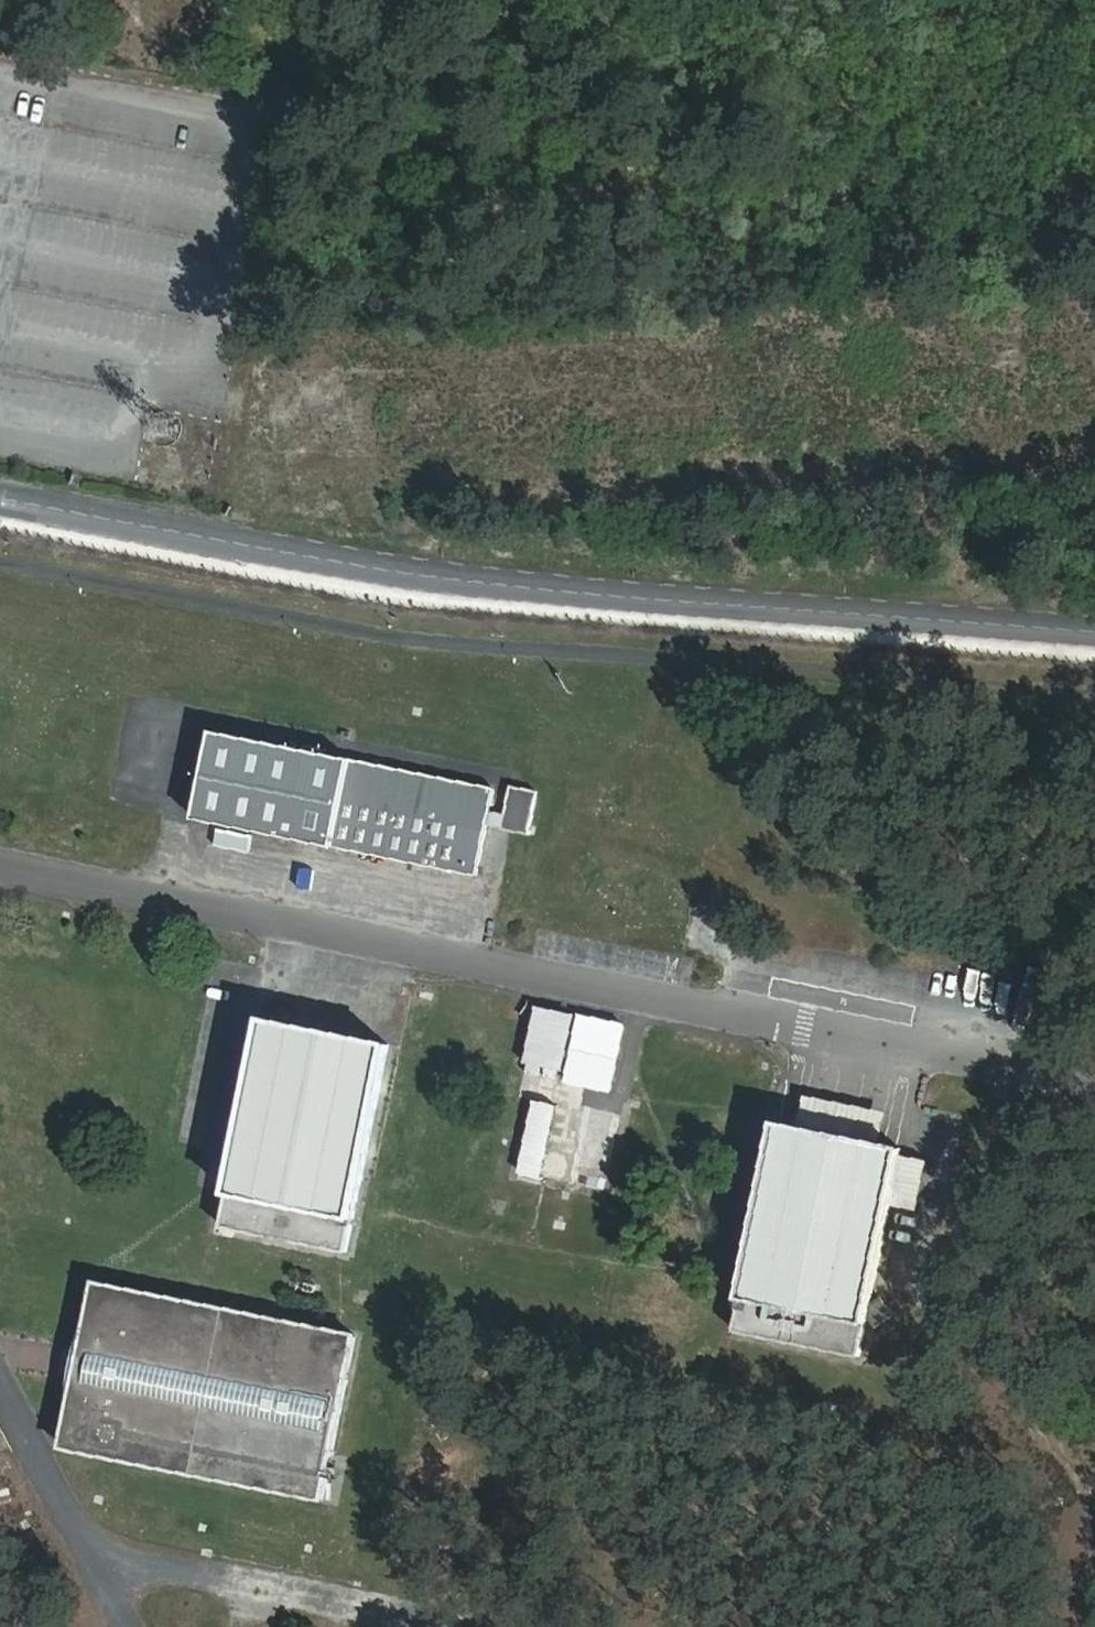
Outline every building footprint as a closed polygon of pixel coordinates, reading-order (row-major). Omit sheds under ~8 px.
[(217,733),(200,819),(480,875),(490,826),(529,834),(538,792),(513,787),(509,810),(492,807),(496,788),(217,733)] [(569,1072),(581,1012),(538,1003),(526,1063),(569,1072)] [(619,1066),(626,1021),(579,1014),(565,1104),(618,1112),(621,1092),(599,1089),(603,1064),(619,1066)] [(349,1256),(393,1046),(265,1020),(221,1229),(349,1256)] [(542,1074),(519,1172),(545,1178),(568,1080),(542,1074)] [(858,1359),(900,1149),(773,1123),(731,1334),(858,1359)] [(332,1500),(364,1335),(104,1282),(72,1446),(332,1500)]
